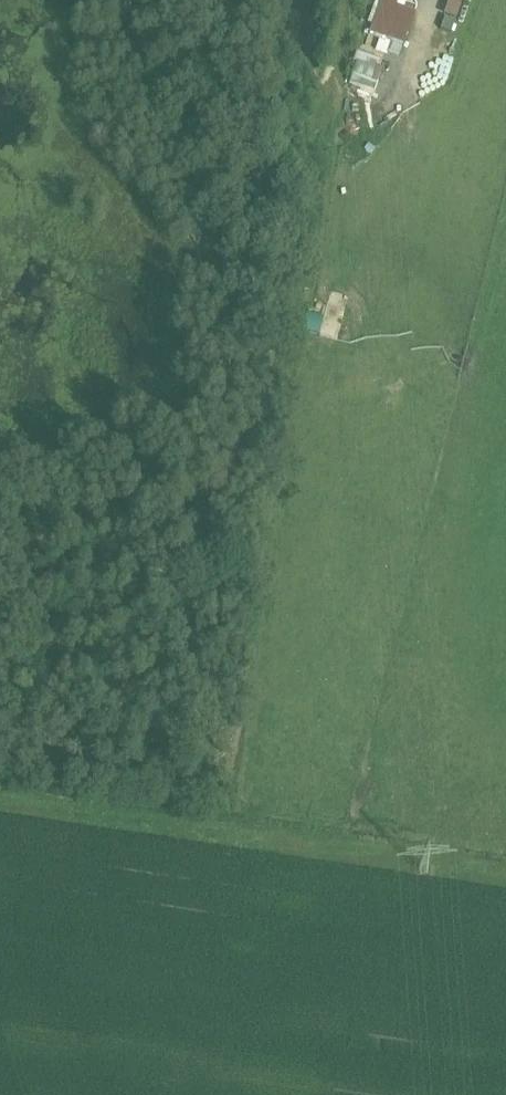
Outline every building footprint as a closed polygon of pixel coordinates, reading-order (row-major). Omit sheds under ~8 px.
[(371,36),(412,40),(415,9),(391,7),(392,0),(375,0),(371,36)] [(447,14),(456,17),(462,0),(451,0),(447,14)] [(311,287),(306,310),(326,315),(321,336),(335,340),(346,296),(311,287)] [(319,335),(324,316),(308,312),(303,330),(319,335)]
